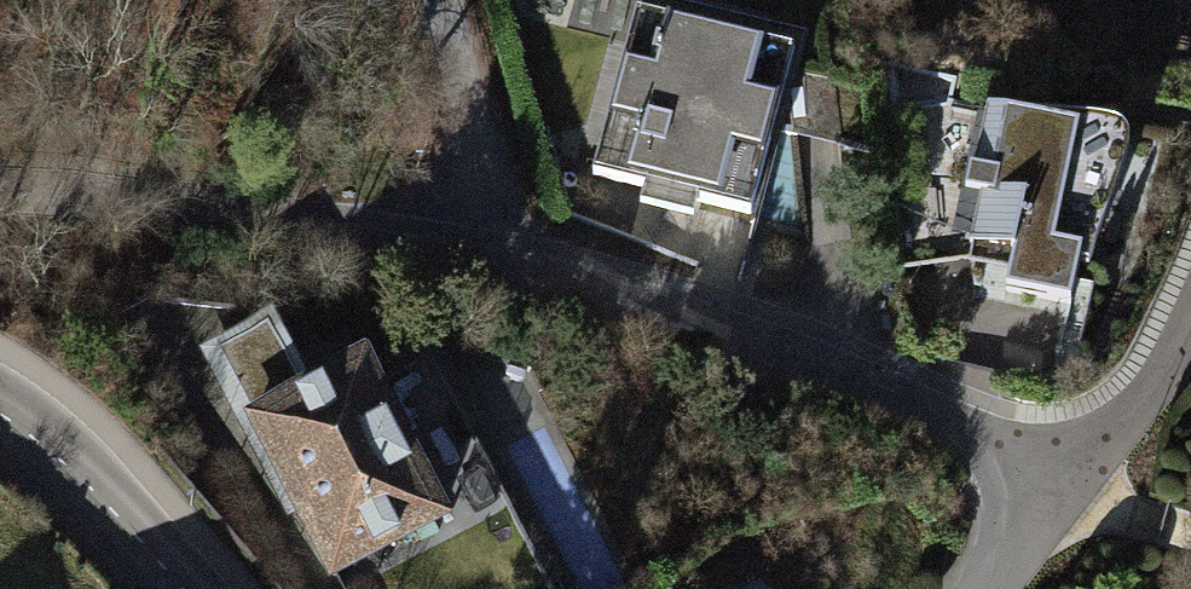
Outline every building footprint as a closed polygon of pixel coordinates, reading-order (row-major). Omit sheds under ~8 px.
[(631,0),(611,0),(561,188),(754,239),(805,47),(631,0)] [(1118,150),(987,121),(956,258),(1087,287),(1118,150)] [(356,348),(236,404),(321,584),(441,528),(356,348)]
